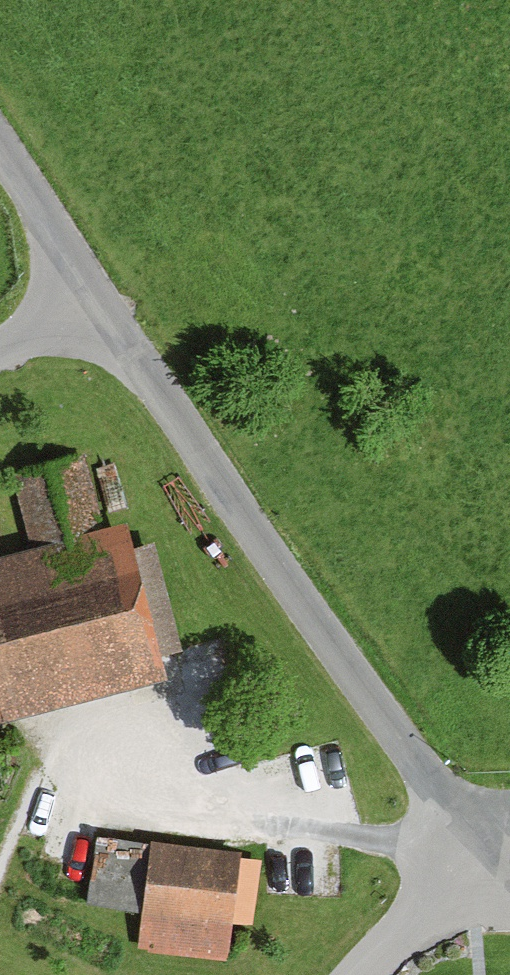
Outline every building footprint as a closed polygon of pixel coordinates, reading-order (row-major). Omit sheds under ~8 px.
[(173,682),(134,530),(103,538),(84,465),(14,483),(33,552),(0,561),(0,727),(173,682)] [(246,861),(153,849),(153,854),(99,848),(90,916),(148,923),(143,963),(231,974),(246,861)]
